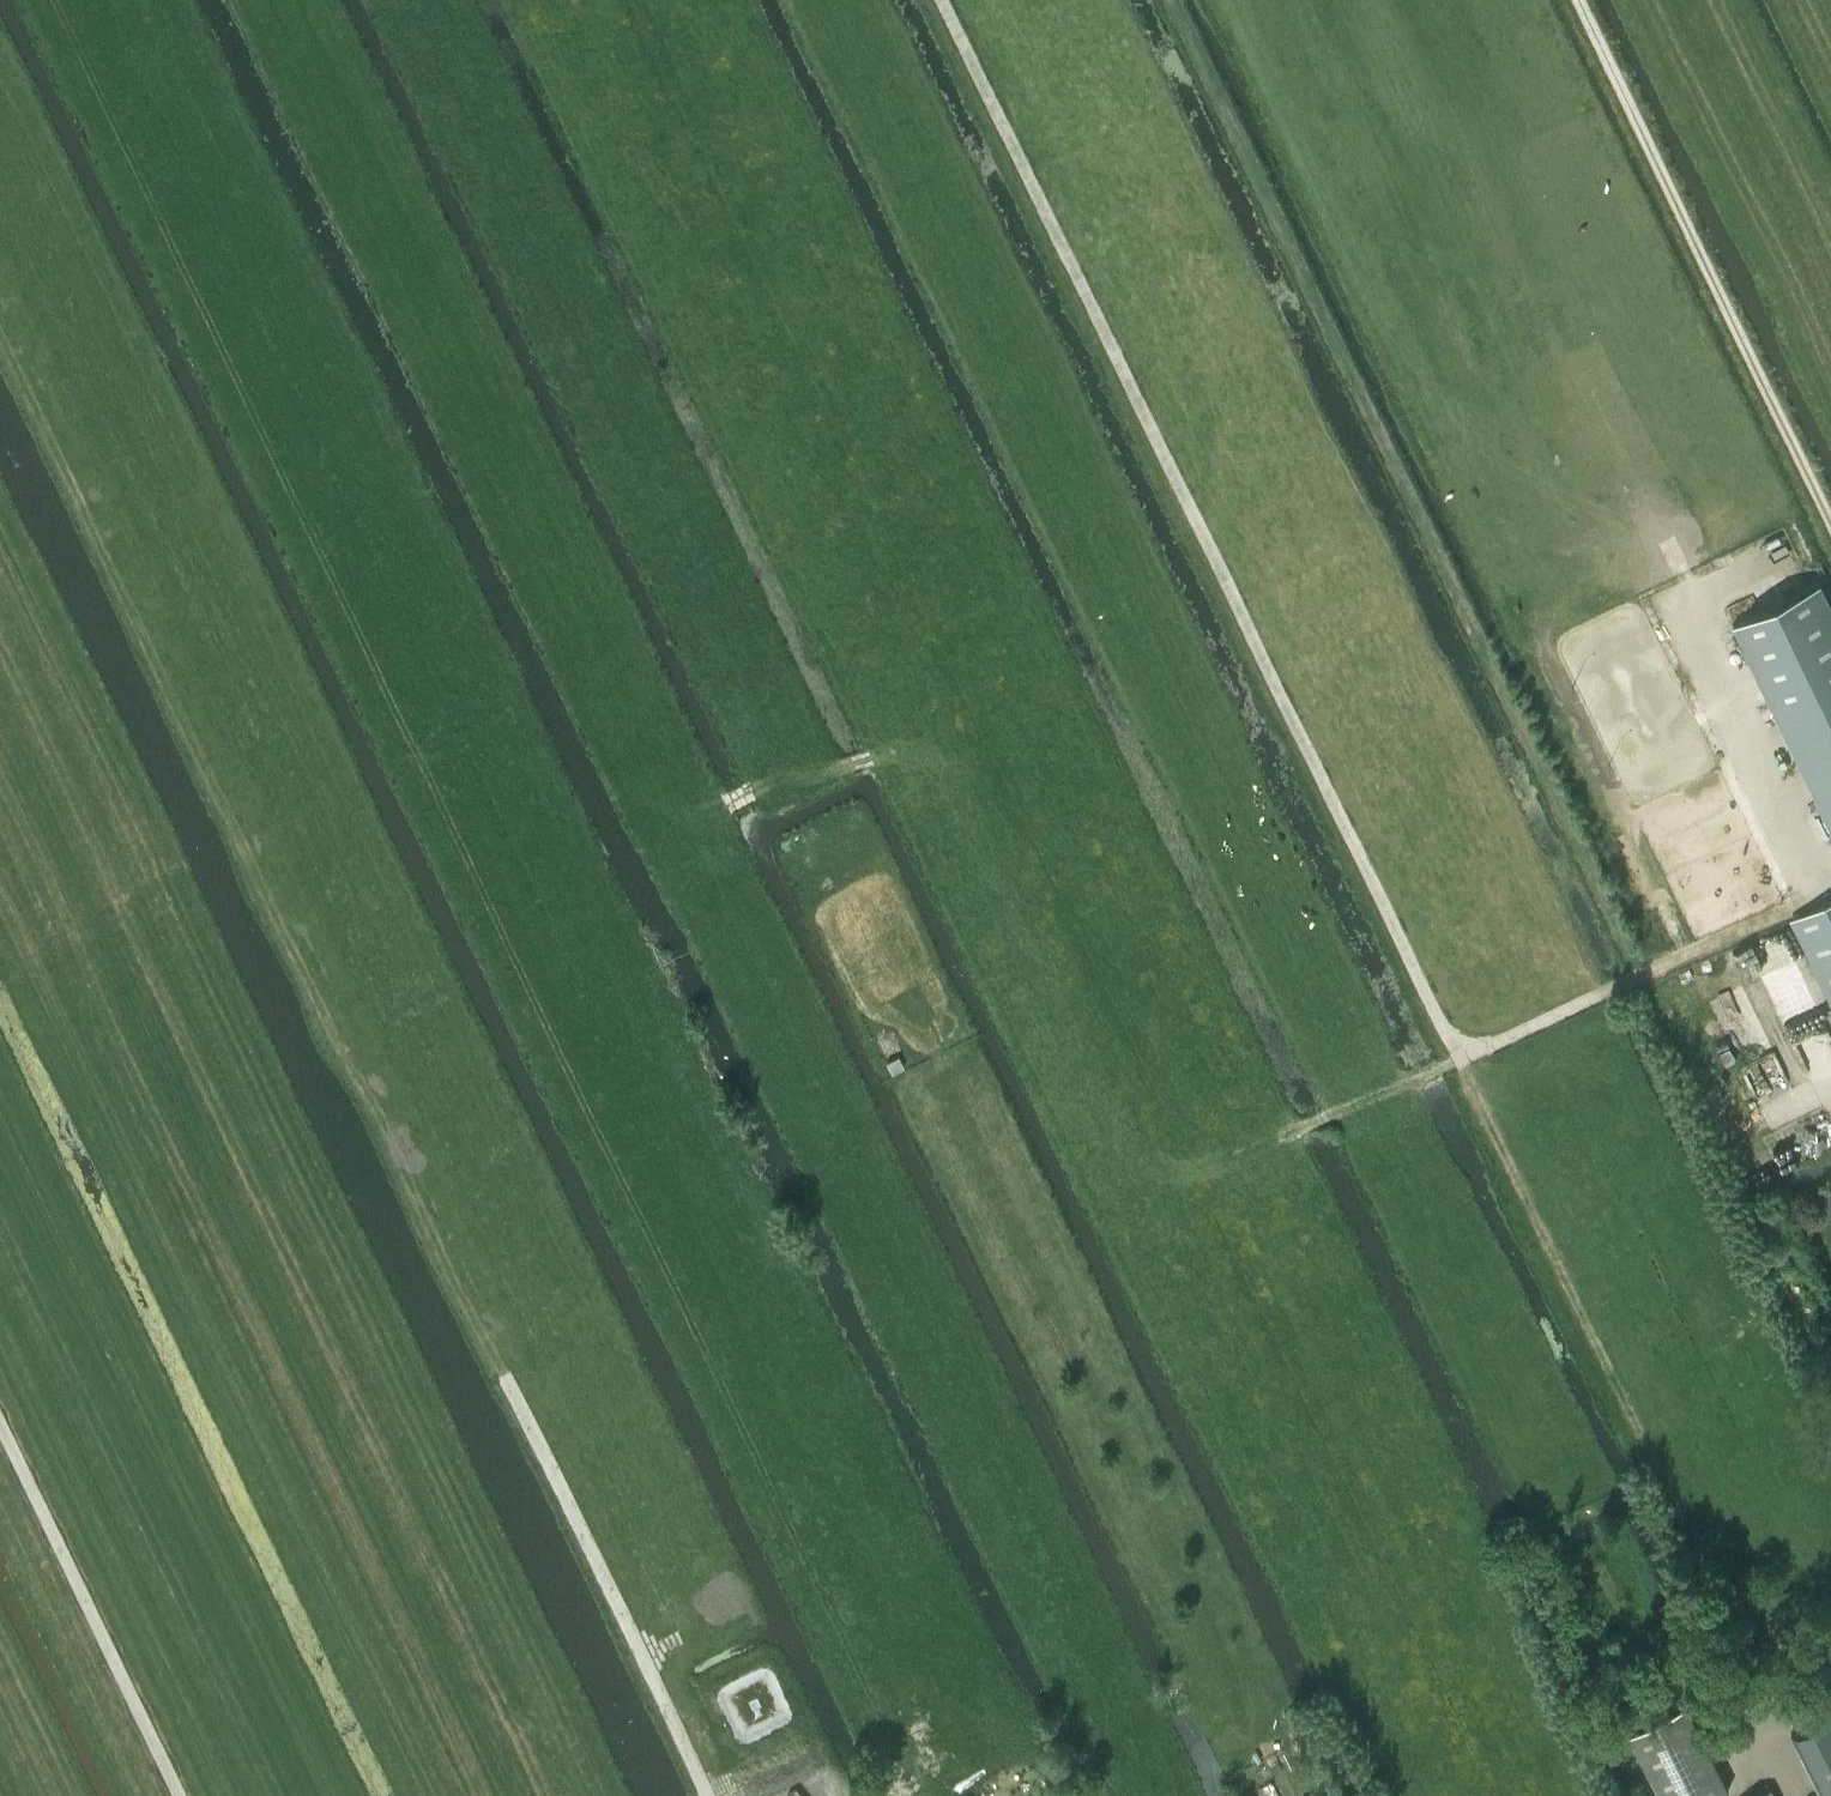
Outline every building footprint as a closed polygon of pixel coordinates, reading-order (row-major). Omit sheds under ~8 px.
[(1820,582),(1732,624),(1830,831),(1830,605),(1820,582)] [(1830,1003),(1830,901),(1791,920),(1830,1003)] [(1826,1219),(1830,1217),(1830,1190),(1816,1197),(1826,1219)] [(1628,1733),(1660,1795),(1713,1795),(1726,1790),(1683,1705),(1628,1733)] [(1791,1732),(1824,1795),(1830,1795),(1830,1712),(1791,1732)]
